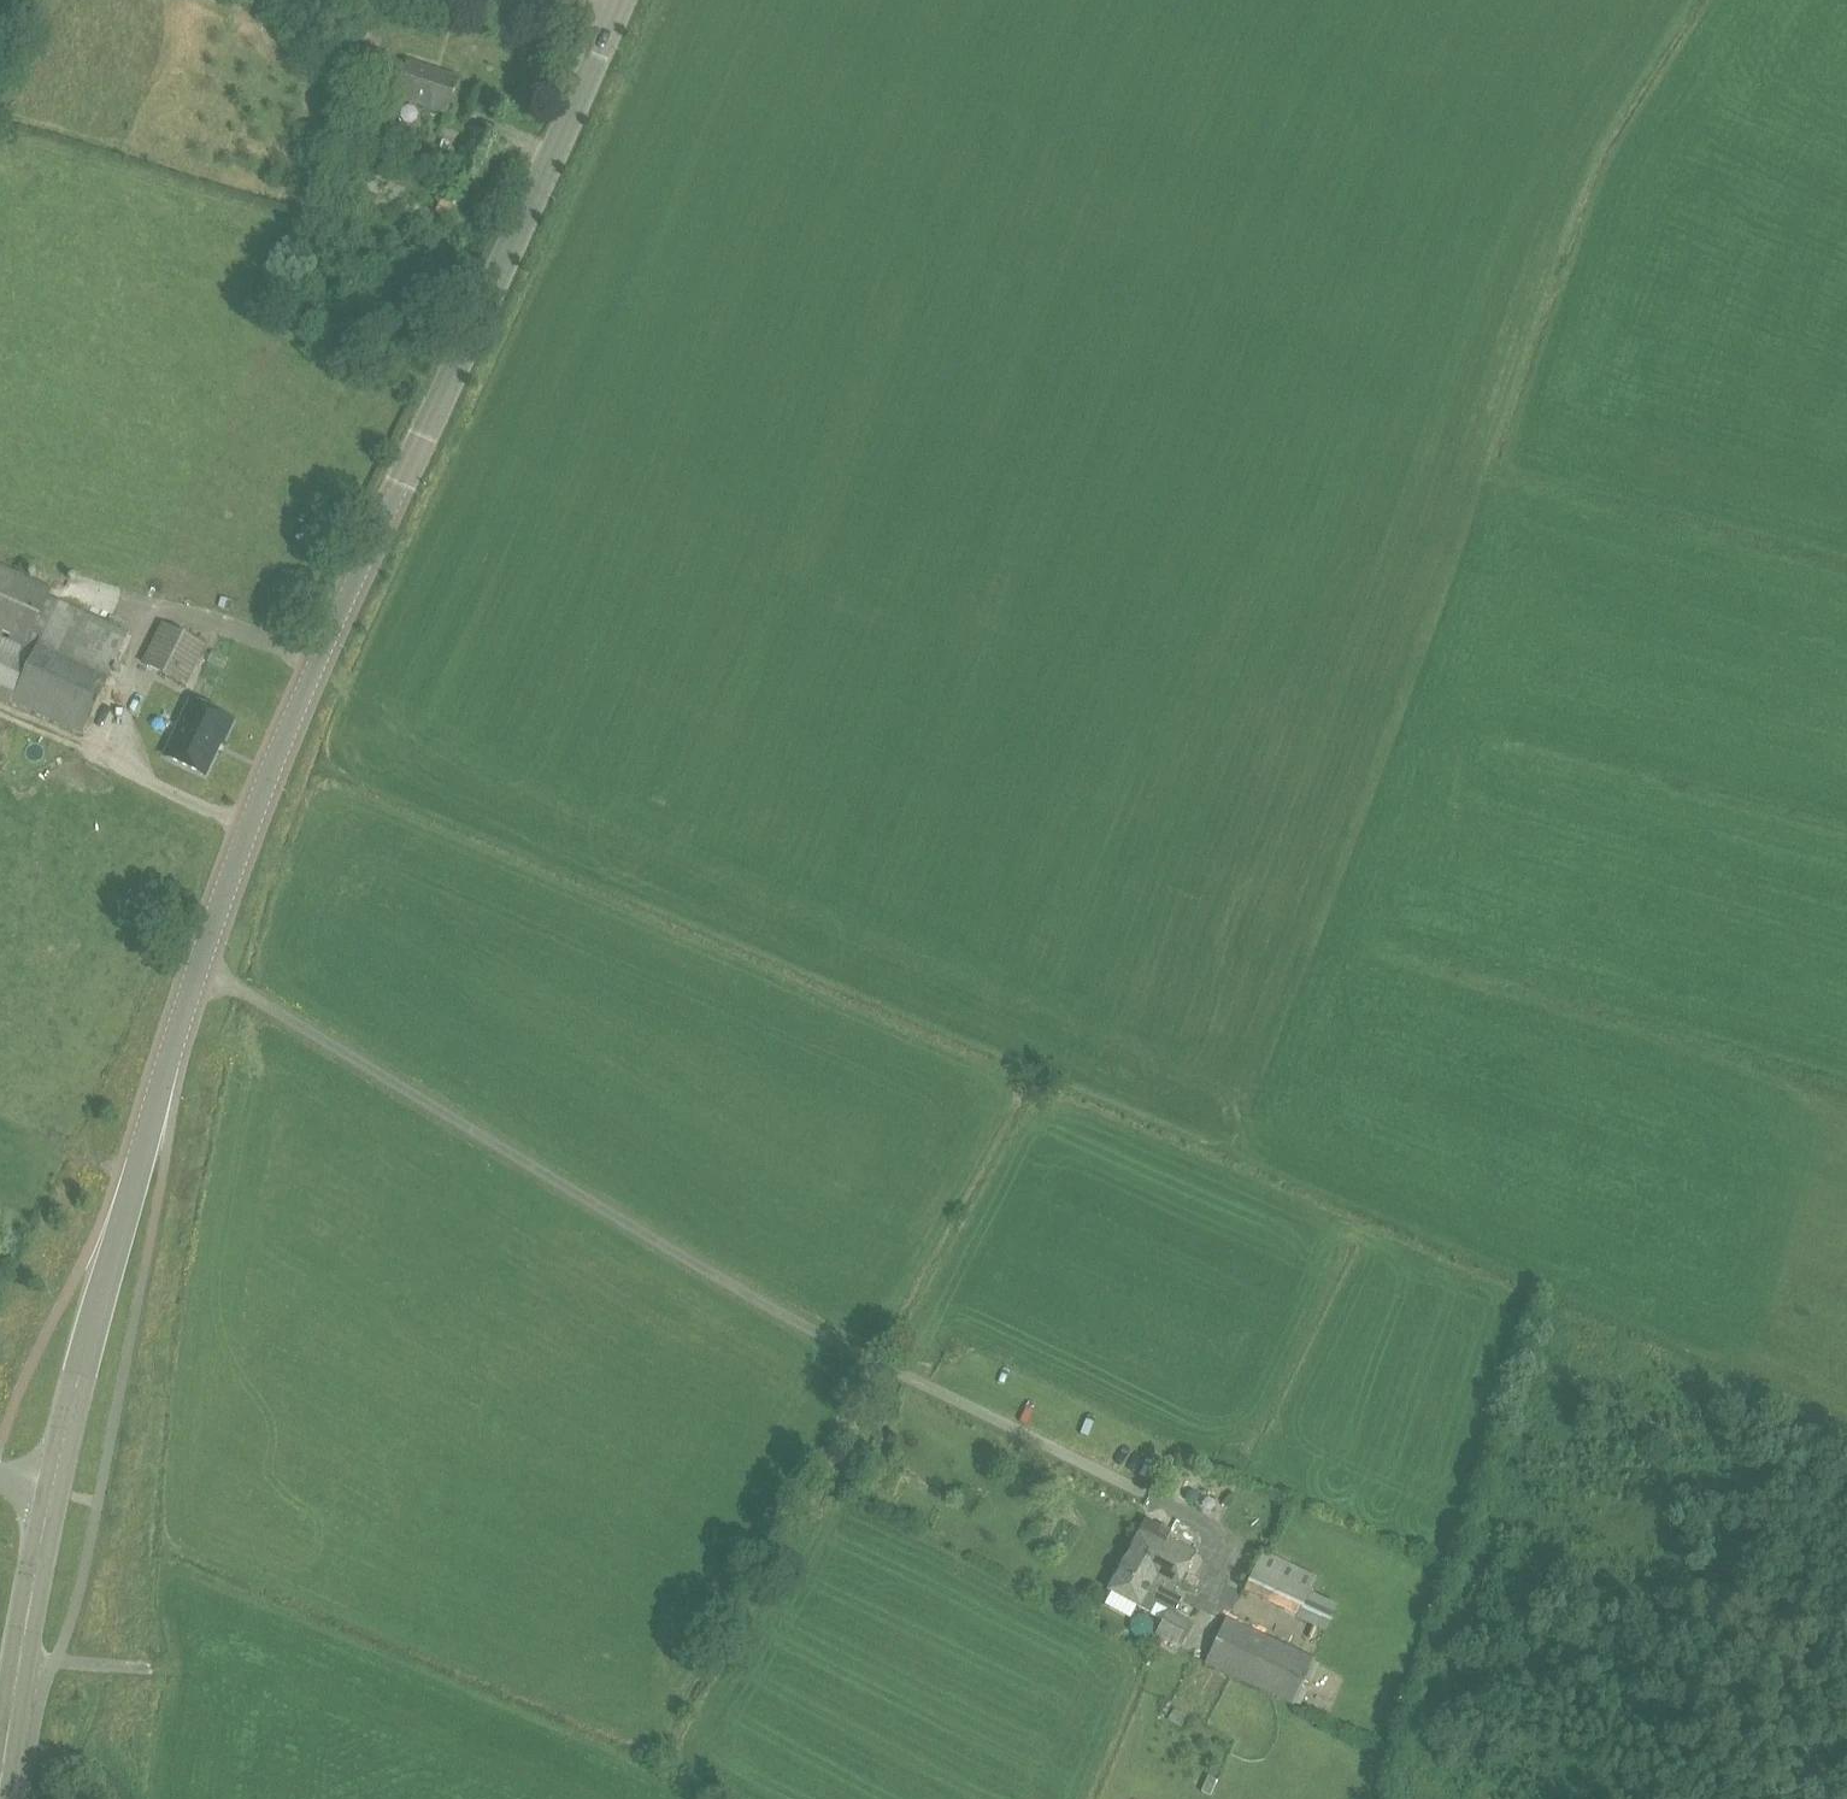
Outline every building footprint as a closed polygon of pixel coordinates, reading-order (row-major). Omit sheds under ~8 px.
[(408,63),(397,97),(447,113),(458,79),(408,63)] [(8,641),(0,637),(0,699),(83,736),(129,633),(50,597),(53,589),(0,565),(0,631),(10,636),(8,641)] [(207,645),(163,623),(142,664),(186,688),(207,645)] [(232,721),(191,702),(165,757),(205,775),(220,742),(222,743),(232,721)] [(1110,1590),(1151,1612),(1156,1603),(1169,1610),(1156,1634),(1177,1645),(1190,1620),(1173,1611),(1180,1598),(1173,1595),(1195,1553),(1168,1538),(1169,1535),(1146,1523),(1110,1590)] [(1244,1594),(1326,1632),(1337,1605),(1311,1594),(1318,1577),(1263,1552),(1244,1594)] [(1206,1665),(1294,1706),(1315,1660),(1227,1619),(1206,1665)] [(1207,1776),(1201,1791),(1211,1795),(1218,1780),(1207,1776)]
